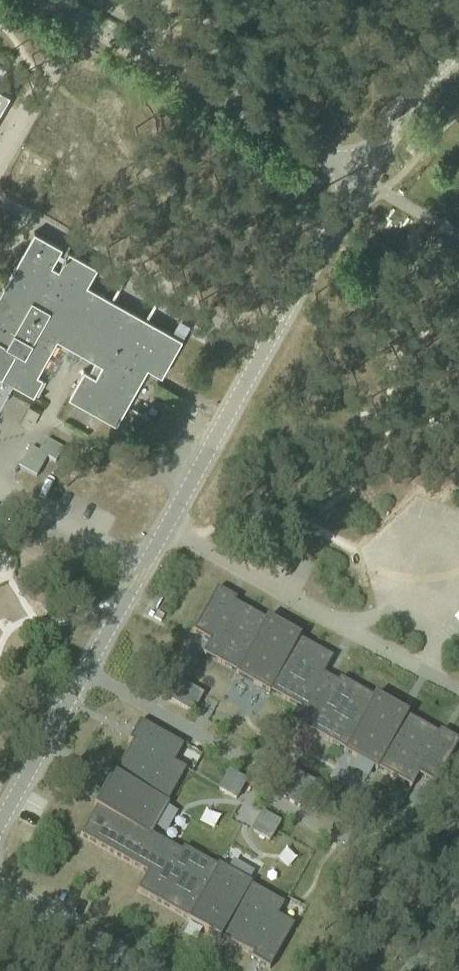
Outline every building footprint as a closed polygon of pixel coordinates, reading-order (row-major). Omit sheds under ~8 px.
[(9,90),(0,85),(0,106),(9,90)] [(2,403),(13,383),(33,395),(43,379),(37,375),(57,340),(95,362),(88,373),(83,370),(68,397),(116,424),(147,368),(161,376),(182,339),(87,285),(97,267),(69,252),(58,270),(51,266),(61,248),(34,232),(0,290),(0,402),(2,403)] [(64,450),(46,441),(40,453),(31,448),(20,469),(37,477),(46,459),(56,464),(64,450)] [(192,633),(209,642),(202,654),(232,671),(236,673),(235,674),(269,694),(270,692),(301,710),(294,723),(344,751),(343,752),(377,771),(378,770),(411,789),(418,777),(435,786),(458,743),(458,742),(440,732),(438,735),(407,718),(408,715),(400,710),(394,708),(374,696),(373,698),(340,680),(338,684),(323,675),(333,659),(299,640),(301,638),(267,619),(265,621),(234,604),(236,600),(217,589),(192,633)] [(197,704),(202,696),(178,682),(168,699),(190,712),(195,703),(197,704)] [(96,808),(80,836),(147,874),(137,891),(187,920),(186,922),(220,941),(221,939),(252,956),(250,960),(269,970),(294,926),(277,917),(284,905),(251,886),(252,884),(218,865),(217,867),(183,848),(181,852),(152,836),(169,805),(167,804),(186,770),(174,763),(183,747),(139,722),(128,741),(132,743),(115,774),(113,773),(94,807),(96,808)] [(229,772),(219,790),(236,800),(241,791),(238,789),(243,781),(229,772)] [(315,797),(320,788),(296,774),(282,798),(306,812),(310,805),(308,803),(312,795),(315,797)] [(257,823),(253,831),(270,841),(280,824),(265,815),(260,824),(257,823)]
